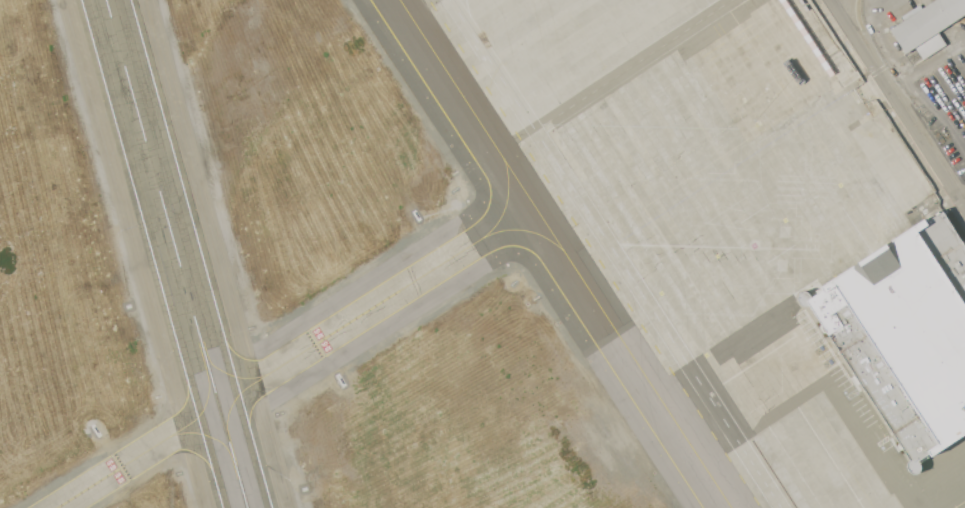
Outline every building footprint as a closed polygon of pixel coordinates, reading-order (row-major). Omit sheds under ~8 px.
[(890,29),(934,0),(964,0),(964,14),(938,32),(946,45),(923,60),(914,48),(906,54),(890,29)] [(940,211),(964,249),(964,433),(913,467),(804,301),(940,211)]
